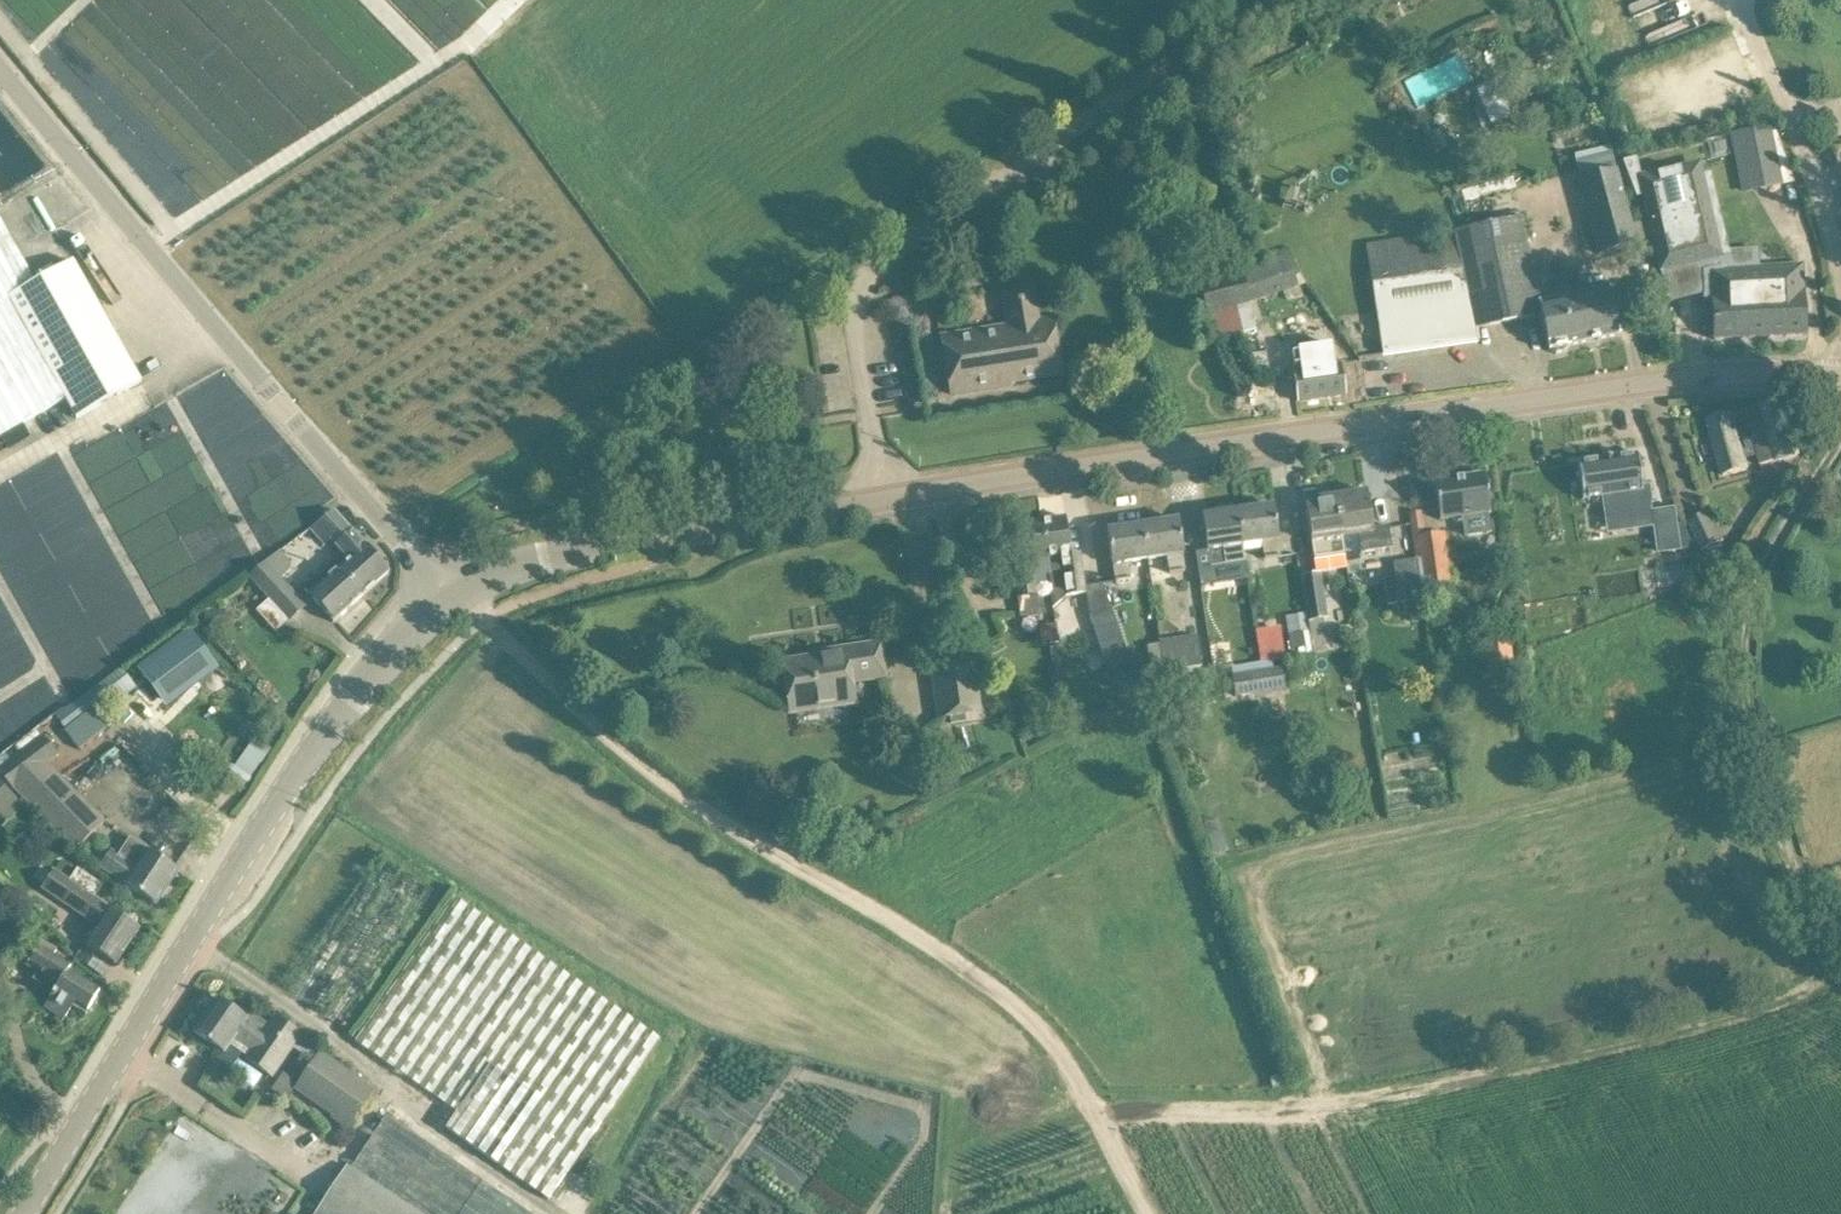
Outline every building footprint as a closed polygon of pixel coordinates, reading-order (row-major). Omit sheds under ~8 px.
[(1476,91),(1490,123),(1510,114),(1496,82),(1476,91)] [(1770,124),(1732,132),(1744,191),(1782,183),(1792,181),(1773,123),(1770,124)] [(1579,180),(1599,255),(1637,244),(1636,242),(1644,240),(1639,223),(1631,225),(1616,170),(1610,172),(1604,147),(1573,155),(1579,180)] [(1641,187),(1661,270),(1719,256),(1699,173),(1641,187)] [(1615,312),(1610,288),(1539,303),(1521,218),(1455,232),(1367,246),(1368,251),(1379,331),(1383,355),(1479,341),(1477,329),(1541,315),(1549,352),(1550,351),(1555,355),(1564,353),(1568,348),(1569,347),(1569,346),(1620,336),(1615,312)] [(64,398),(76,419),(141,382),(73,261),(36,282),(0,219),(0,434),(64,398)] [(1282,256),(1279,247),(1263,254),(1265,262),(1197,284),(1206,314),(1208,313),(1215,339),(1256,331),(1249,304),(1284,291),(1289,305),(1303,300),(1298,286),(1286,254),(1282,256)] [(1722,265),(1702,271),(1703,292),(1704,301),(1712,300),(1712,310),(1714,340),(1805,335),(1803,294),(1802,270),(1776,271),(1759,272),(1724,274),(1722,265)] [(943,338),(948,372),(952,396),(1009,387),(1009,383),(1060,375),(1052,321),(1038,323),(1032,288),(1004,292),(1009,327),(943,338)] [(1293,369),(1298,402),(1345,396),(1340,362),(1293,369)] [(1708,419),(1714,443),(1724,476),(1748,469),(1745,458),(1758,455),(1760,466),(1798,456),(1783,400),(1745,409),(1751,430),(1736,434),(1731,413),(1708,419)] [(1637,453),(1577,462),(1583,499),(1602,496),(1606,518),(1652,511),(1649,485),(1642,486),(1637,453)] [(1484,474),(1434,481),(1440,520),(1461,517),(1464,537),(1490,533),(1488,513),(1490,513),(1484,474)] [(1314,560),(1345,556),(1336,497),(1323,499),(1322,491),(1303,493),(1314,560)] [(1367,492),(1336,497),(1343,538),(1358,536),(1361,553),(1392,548),(1389,526),(1372,529),(1367,492)] [(1273,506),(1238,511),(1243,545),(1262,543),(1265,560),(1280,557),(1277,540),(1278,540),(1273,506)] [(1677,507),(1657,510),(1663,554),(1683,551),(1677,507)] [(342,554),(334,561),(365,594),(390,572),(335,511),(335,512),(334,511),(311,529),(327,545),(331,542),(334,545),(342,554)] [(1243,545),(1238,511),(1202,517),(1207,551),(1208,551),(1210,568),(1226,566),(1245,562),(1243,545)] [(1689,522),(1703,552),(1722,542),(1707,513),(1689,522)] [(1065,518),(1039,521),(1049,590),(1052,609),(1066,597),(1085,594),(1080,554),(1070,555),(1065,518)] [(1178,520),(1142,526),(1148,560),(1167,557),(1170,574),(1185,572),(1182,554),(1183,554),(1182,544),(1178,520)] [(1049,590),(1039,521),(1017,524),(1022,561),(1013,562),(1019,617),(1043,614),(1041,594),(1035,595),(1035,592),(1049,590)] [(1148,560),(1142,526),(1107,531),(1112,565),(1113,565),(1115,582),(1131,580),(1128,562),(1148,560)] [(1418,538),(1425,585),(1451,582),(1444,534),(1418,538)] [(1383,581),(1387,605),(1422,600),(1416,560),(1396,563),(1399,578),(1383,581)] [(365,594),(334,561),(304,588),(309,594),(332,621),(333,623),(365,594)] [(265,562),(250,576),(270,598),(274,602),(289,620),(290,620),(305,607),(289,589),(280,579),(265,562)] [(1322,574),(1302,577),(1308,621),(1311,641),(1325,639),(1323,620),(1328,619),(1322,574)] [(1090,618),(1104,658),(1108,668),(1129,660),(1111,610),(1090,618)] [(1208,631),(1208,635),(1214,669),(1259,662),(1254,631),(1253,625),(1208,631)] [(1056,626),(1040,628),(1042,643),(1058,641),(1056,626)] [(1278,627),(1254,631),(1259,662),(1283,658),(1278,627)] [(1303,631),(1289,634),(1292,649),(1298,648),(1306,646),(1303,631)] [(193,633),(144,670),(167,700),(215,663),(193,633)] [(1214,669),(1208,635),(1159,641),(1163,673),(1164,673),(1164,677),(1184,674),(1185,675),(1214,671),(1214,669)] [(1483,646),(1487,675),(1514,672),(1510,642),(1483,646)] [(784,663),(787,687),(791,713),(854,703),(851,682),(885,677),(880,644),(833,651),(834,658),(816,661),(816,658),(784,663)] [(929,667),(937,719),(982,712),(974,661),(929,667)] [(1234,698),(1255,695),(1256,698),(1285,693),(1280,668),(1231,677),(1234,698)] [(97,686),(106,699),(130,682),(121,669),(97,686)] [(64,711),(57,716),(67,729),(87,713),(106,699),(97,686),(78,701),(64,711)] [(69,732),(81,748),(104,730),(92,715),(69,732)] [(75,851),(105,823),(47,764),(58,756),(43,735),(0,767),(0,776),(59,834),(75,851)] [(23,805),(0,782),(0,829),(23,805)] [(100,868),(156,905),(178,871),(129,839),(119,856),(111,851),(100,868)] [(70,881),(57,901),(98,928),(86,946),(96,952),(116,966),(140,929),(120,916),(93,897),(101,885),(78,870),(70,881)] [(355,1041),(458,1113),(447,1130),(547,1200),(658,1040),(454,898),(355,1041)] [(23,963),(58,985),(52,996),(45,1007),(64,1019),(73,1005),(87,1014),(100,991),(68,971),(71,966),(54,956),(57,950),(43,941),(33,959),(28,956),(23,963)] [(11,962),(0,954),(0,976),(11,962)] [(233,1040),(251,1053),(265,1032),(269,1026),(250,1012),(246,1019),(217,998),(194,1032),(224,1053),(233,1040)] [(265,1032),(251,1053),(246,1060),(271,1078),(302,1034),(276,1016),(269,1026),(265,1032)] [(295,1089),(346,1127),(373,1091),(322,1053),(295,1089)] [(385,1116),(318,1213),(529,1213),(385,1116)]
